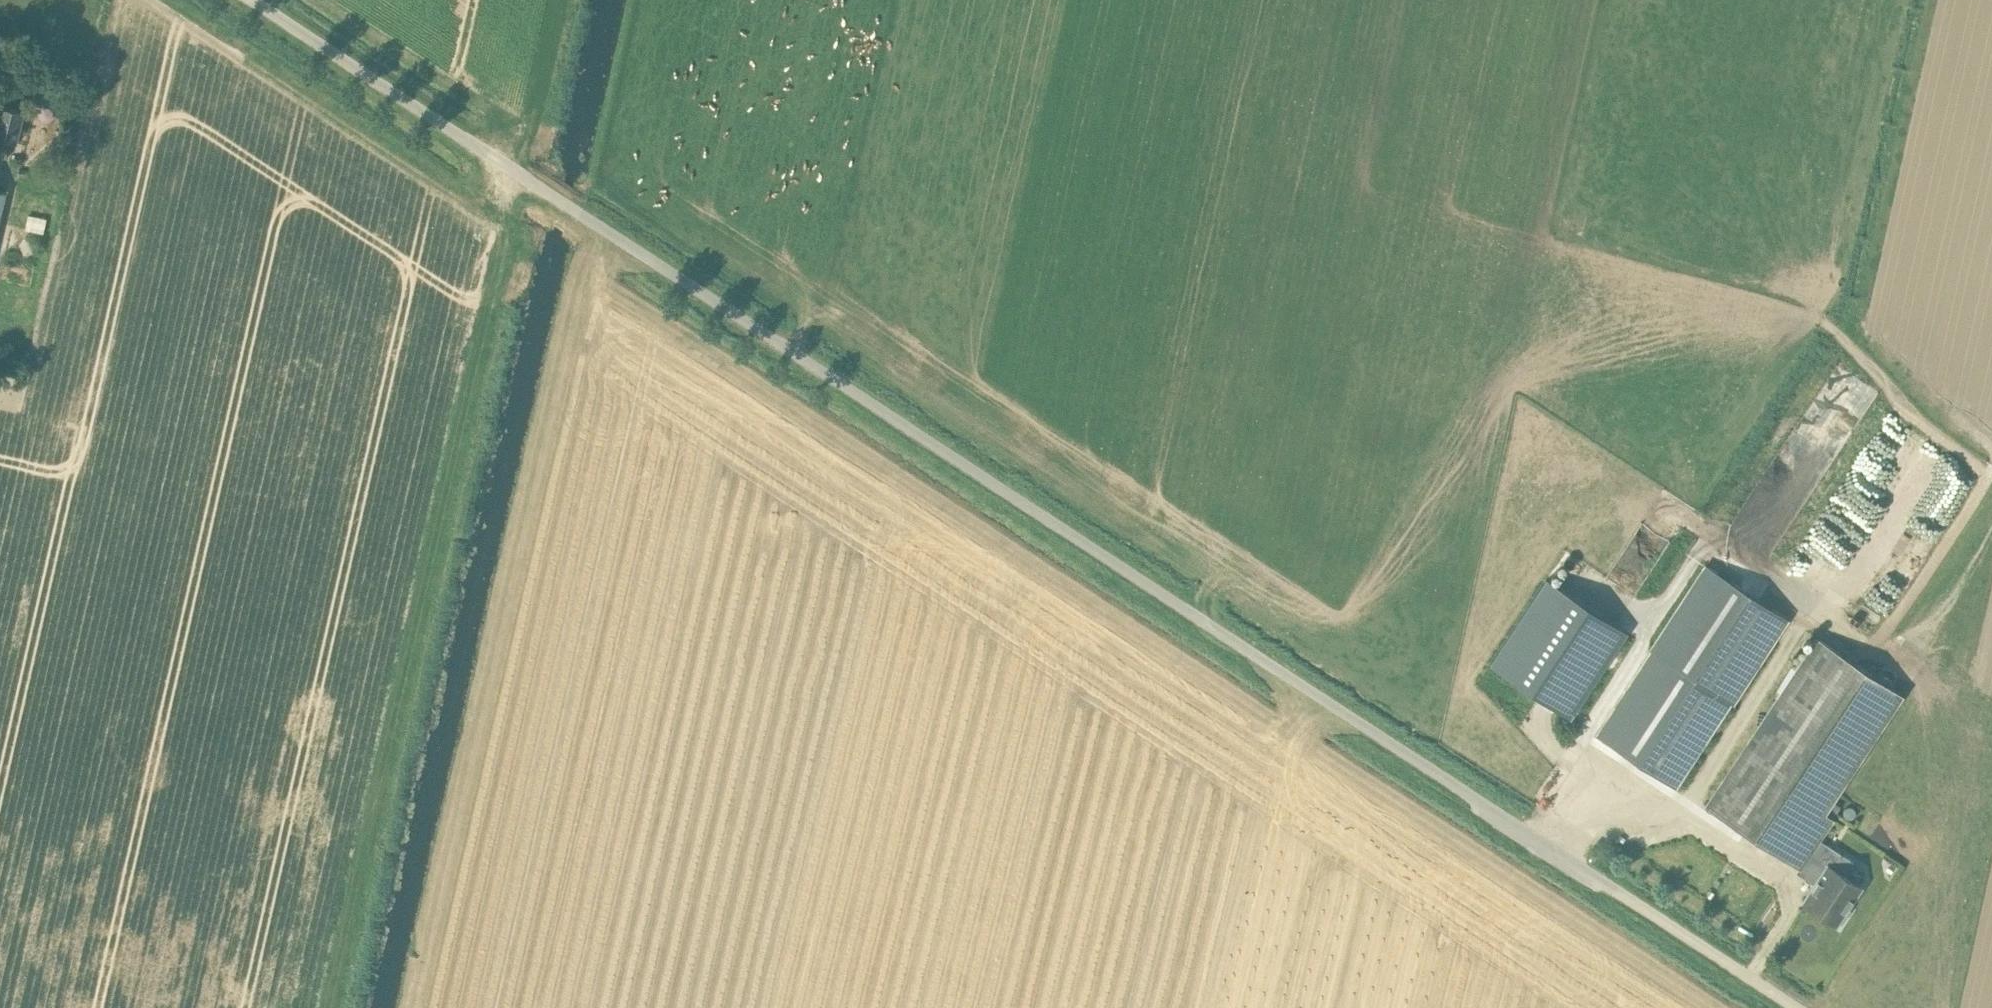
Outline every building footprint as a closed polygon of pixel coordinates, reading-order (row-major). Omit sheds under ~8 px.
[(24,112),(1,107),(0,110),(0,155),(7,156),(10,141),(17,143),(24,112)] [(1598,734),(1598,735),(1676,786),(1687,769),(1732,701),(1734,703),(1789,619),(1705,564),(1651,648),(1652,648),(1656,651),(1611,719),(1600,735),(1598,734)] [(1546,579),(1490,664),(1571,718),(1628,632),(1562,589),(1546,579)] [(1905,696),(1821,640),(1709,808),(1800,869),(1802,866),(1804,867),(1821,840),(1835,819),(1826,814),(1905,696)] [(1843,855),(1821,840),(1804,867),(1819,877),(1802,902),(1836,925),(1839,921),(1841,923),(1850,910),(1847,909),(1863,885),(1846,874),(1853,862),(1843,855)]
